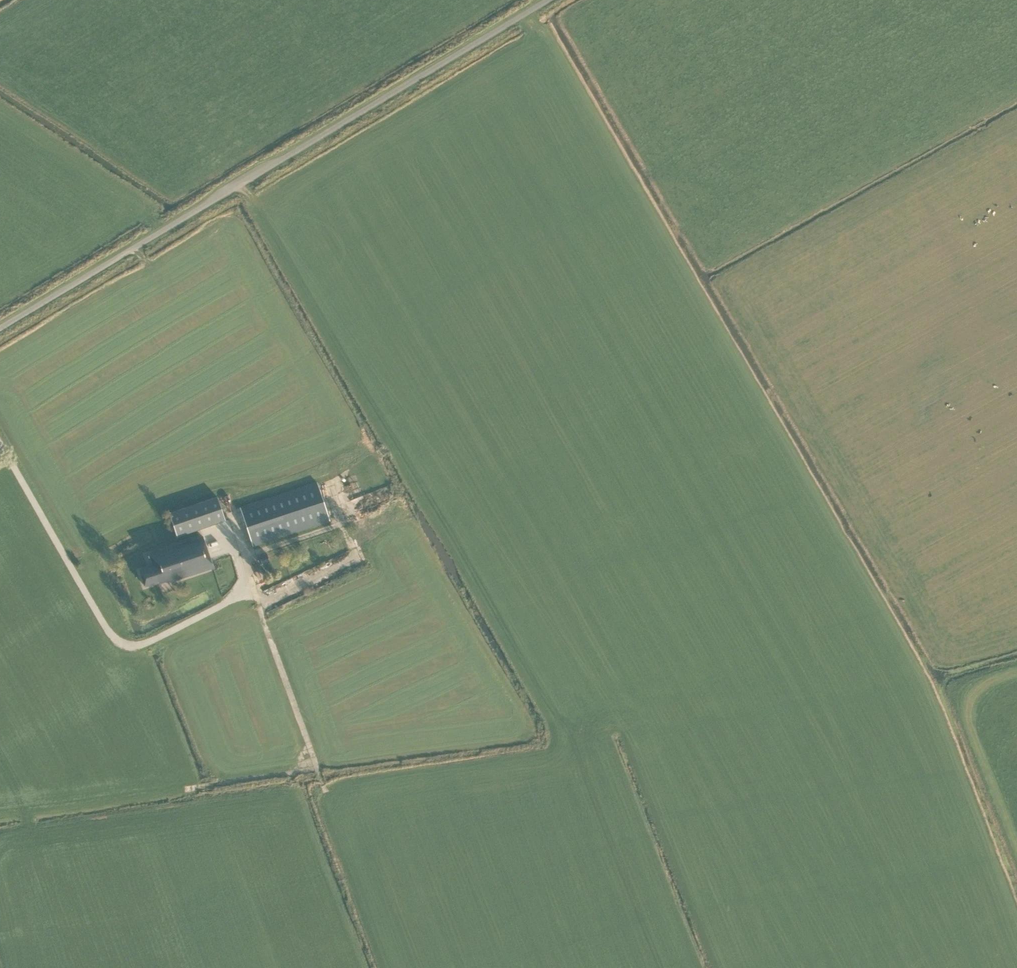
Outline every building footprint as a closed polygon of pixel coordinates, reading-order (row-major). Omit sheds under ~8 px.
[(266,546),(265,543),(329,522),(316,483),(240,508),(254,550),(266,546)] [(225,520),(216,496),(168,512),(176,537),(225,520)] [(153,566),(140,571),(145,586),(158,581),(159,583),(165,581),(172,579),(173,581),(213,567),(203,536),(149,554),(153,566)] [(270,562),(267,554),(260,556),(262,565),(263,565),(270,562)]
